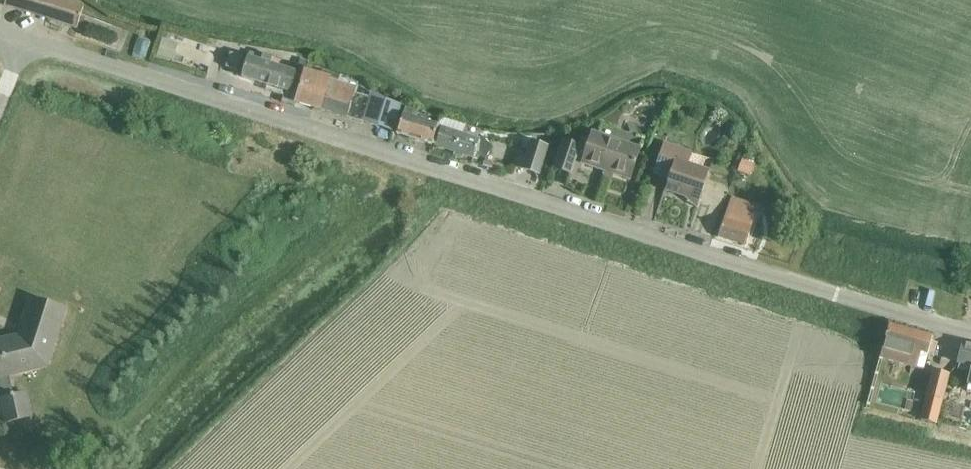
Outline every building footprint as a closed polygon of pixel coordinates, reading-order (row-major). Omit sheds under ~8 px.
[(5,6),(77,29),(83,8),(59,0),(6,0),(5,6)] [(242,71),(246,49),(232,46),(228,68),(242,71)] [(242,78),(290,93),(296,73),(270,65),(273,58),(263,55),(261,62),(248,58),(242,78)] [(363,120),(371,96),(355,91),(356,88),(338,83),(340,77),(322,72),(321,77),(305,73),(296,103),(320,111),(320,110),(362,123),(363,120)] [(401,105),(371,96),(363,120),(393,129),(401,105)] [(397,135),(432,145),(438,126),(403,115),(397,135)] [(435,146),(473,158),(479,141),(441,129),(435,146)] [(582,164),(629,180),(639,150),(592,134),(589,142),(581,139),(578,147),(564,142),(555,169),(570,174),(575,159),(583,161),(582,164)] [(522,170),(539,175),(547,148),(531,143),(522,170)] [(664,191),(698,203),(709,172),(688,166),(692,154),(663,145),(653,175),(668,180),(664,191)] [(743,159),(738,173),(750,177),(754,163),(743,159)] [(718,237),(745,245),(756,212),(753,211),(754,207),(738,201),(737,203),(731,201),(718,237)] [(65,308),(31,297),(22,326),(26,327),(23,335),(22,335),(0,340),(0,399),(5,422),(30,416),(25,395),(13,397),(9,376),(26,372),(23,357),(29,354),(49,360),(65,308)] [(889,325),(880,358),(911,367),(915,351),(933,356),(937,343),(931,341),(932,337),(889,325)] [(961,343),(957,363),(970,366),(970,345),(961,343)] [(926,397),(942,400),(948,375),(932,371),(926,397)]
